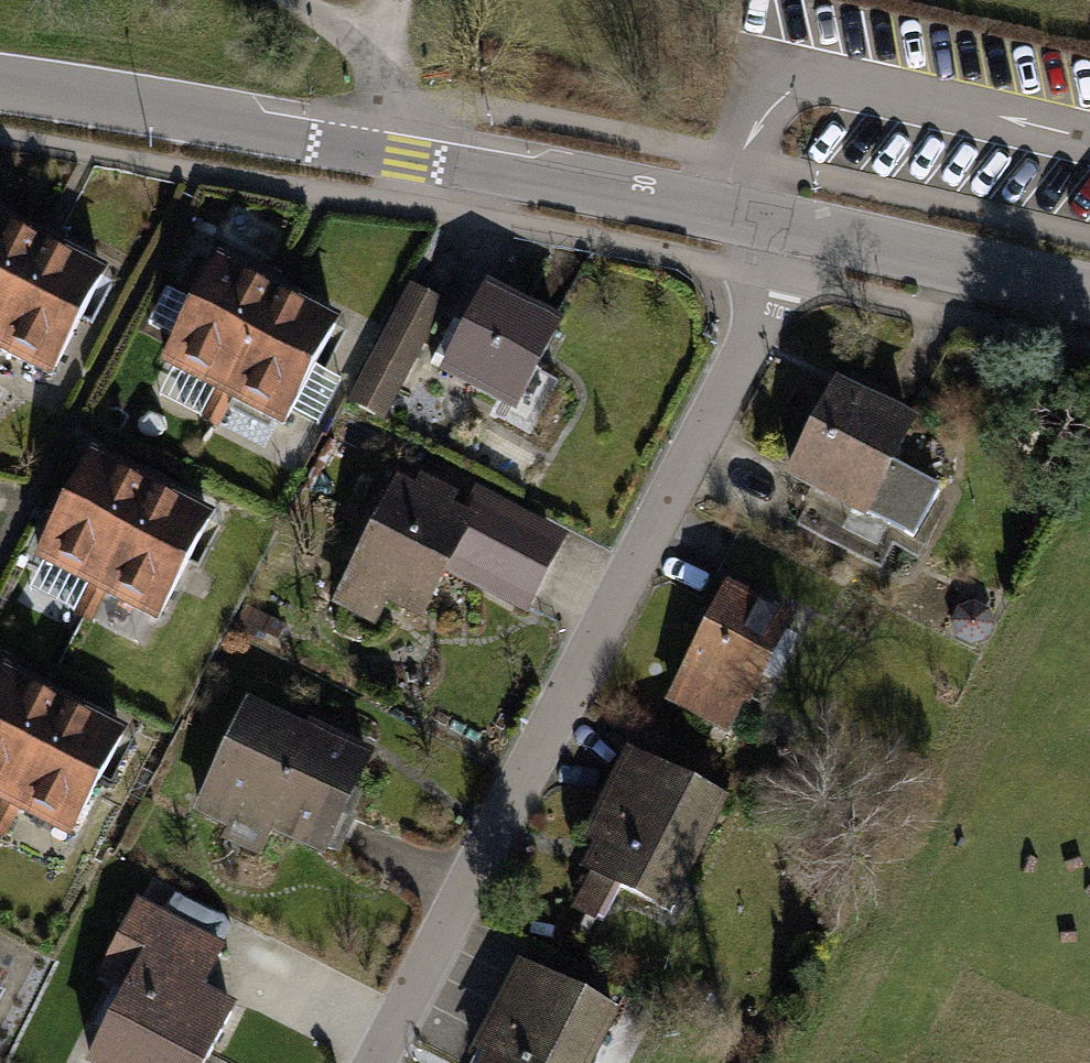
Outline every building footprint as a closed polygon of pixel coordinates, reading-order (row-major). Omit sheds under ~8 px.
[(0,218),(0,357),(55,384),(110,271),(0,218)] [(225,263),(168,369),(288,432),(344,326),(225,263)] [(571,326),(492,284),(490,289),(474,281),(434,356),(448,363),(439,380),(519,423),(571,326)] [(445,305),(409,286),(345,406),(381,425),(445,305)] [(840,394),(795,478),(916,542),(943,492),(892,465),(911,432),(840,394)] [(39,565),(166,635),(225,530),(98,460),(39,565)] [(401,479),(336,605),(381,628),(391,609),(426,627),(452,578),(531,619),(575,534),(476,483),(469,497),(425,475),(419,488),(401,479)] [(733,734),(748,706),(752,708),(797,621),(731,587),(672,702),(733,734)] [(4,672),(0,680),(0,801),(78,841),(132,738),(4,672)] [(250,707),(202,816),(232,829),(225,844),(263,860),(272,839),(331,865),(381,753),(310,722),(306,732),(250,707)] [(605,841),(589,873),(670,915),(727,807),(636,760),(596,836),(605,841)] [(147,904),(105,984),(131,997),(96,1062),(218,1062),(247,1008),(206,986),(227,947),(147,904)] [(11,979),(0,974),(0,999),(11,979)] [(490,1062),(593,1062),(615,1022),(521,974),(487,1040),(499,1046),(490,1062)]
